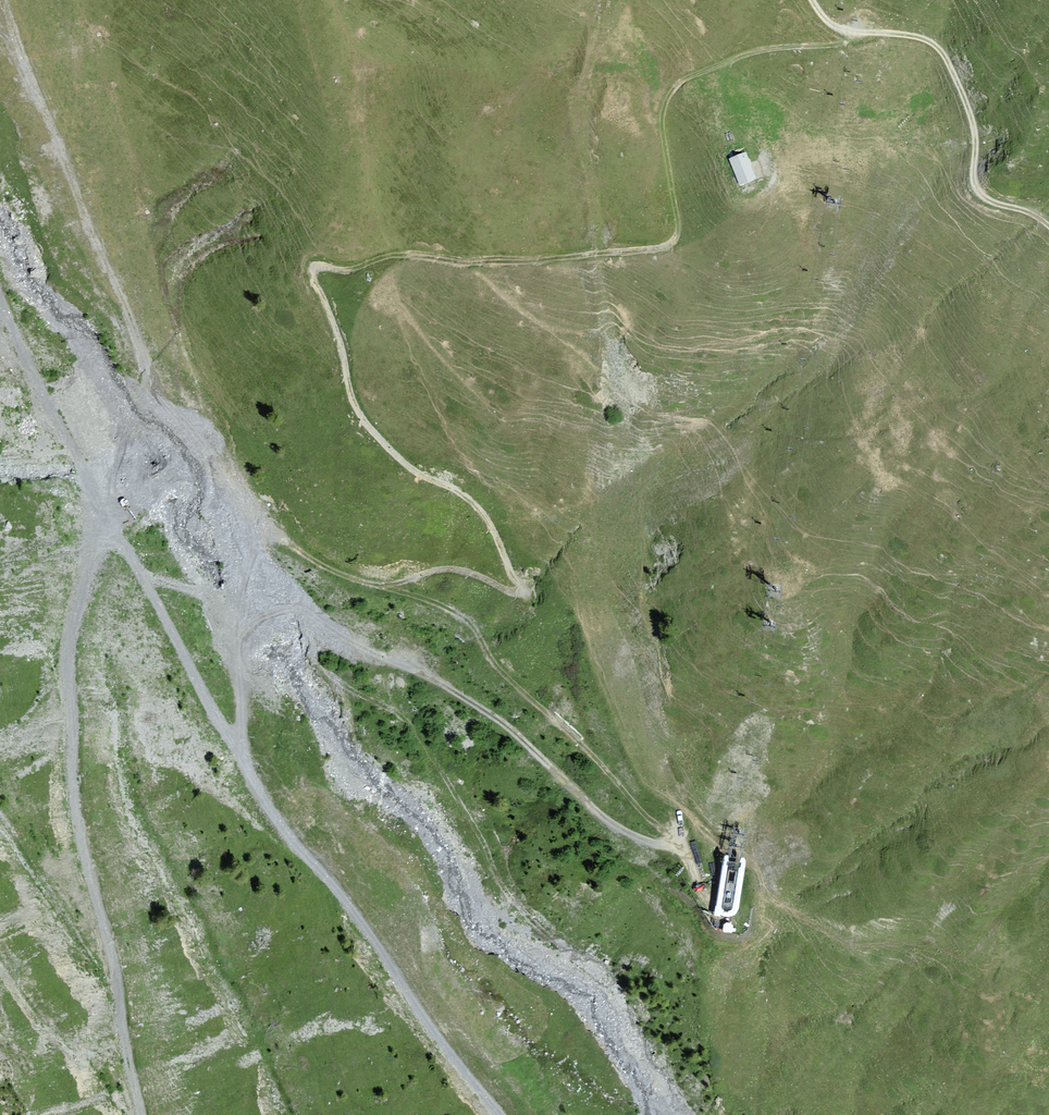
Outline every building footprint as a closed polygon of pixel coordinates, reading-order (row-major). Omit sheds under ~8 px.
[(728,159),(739,186),(758,178),(747,151),(728,159)]
